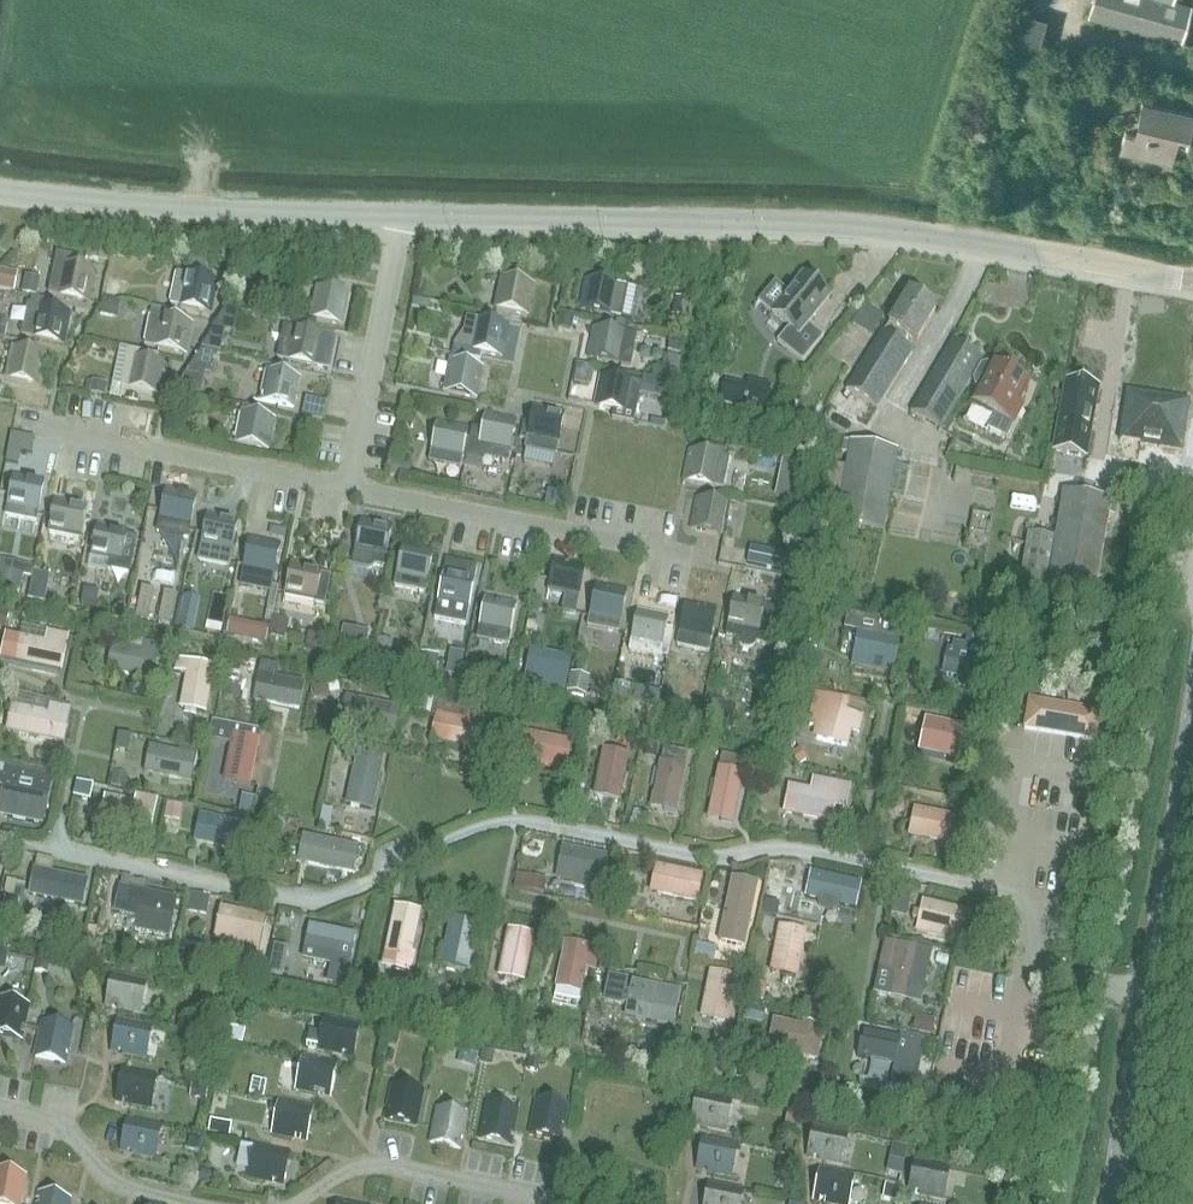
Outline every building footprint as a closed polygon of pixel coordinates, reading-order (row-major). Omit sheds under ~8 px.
[(1087,17),(1179,44),(1191,5),(1172,0),(1092,0),(1087,17)] [(1046,19),(1008,8),(998,43),(1036,54),(1046,19)] [(1160,84),(1148,80),(1145,93),(1157,96),(1160,84)] [(1186,136),(1191,113),(1142,103),(1136,132),(1125,129),(1120,152),(1169,163),(1175,134),(1186,136)] [(97,270),(79,266),(81,257),(57,252),(48,293),(90,301),(97,270)] [(186,268),(185,274),(176,272),(170,304),(211,312),(217,280),(203,277),(204,271),(186,268)] [(802,270),(785,290),(775,282),(760,299),(788,322),(775,337),(800,358),(822,332),(806,319),(828,292),(802,270)] [(502,271),(501,276),(499,276),(493,306),(528,313),(534,283),(518,280),(519,274),(502,271)] [(628,285),(619,283),(587,277),(582,308),(610,313),(610,317),(621,319),(628,285)] [(344,324),(350,292),(319,286),(312,317),(344,324)] [(880,328),(843,386),(875,406),(911,348),(901,341),(907,332),(915,337),(935,306),(907,289),(882,330),(880,328)] [(694,299),(682,297),(679,314),(691,316),(694,299)] [(27,303),(21,335),(65,343),(65,341),(71,311),(55,308),(56,303),(38,299),(32,298),(30,304),(27,303)] [(191,321),(183,319),(184,314),(152,307),(143,345),(157,348),(157,345),(185,351),(191,321)] [(570,316),(559,315),(557,325),(568,327),(570,316)] [(454,344),(453,351),(481,357),(482,350),(504,355),(510,326),(466,317),(463,331),(454,344)] [(283,327),(276,357),(285,359),(317,366),(330,369),(336,338),(324,336),(292,329),(283,327)] [(637,335),(626,333),(594,327),(589,357),(618,362),(618,365),(631,367),(637,335)] [(683,339),(671,337),(668,351),(681,353),(683,339)] [(940,428),(983,359),(953,340),(910,409),(940,428)] [(13,346),(7,377),(40,383),(46,353),(25,348),(26,344),(14,341),(13,346)] [(153,355),(136,351),(128,349),(121,385),(162,394),(169,363),(152,360),(153,355)] [(480,360),(481,357),(453,351),(451,361),(448,361),(443,389),(478,395),(483,367),(468,364),(470,358),(480,360)] [(577,364),(574,383),(585,385),(589,366),(577,364)] [(1017,402),(1028,383),(1017,377),(1016,371),(1008,367),(1006,371),(993,364),(971,404),(984,411),(978,422),(1005,437),(1022,405),(1017,402)] [(294,407),(300,377),(266,370),(260,400),(294,407)] [(642,382),(634,381),(601,375),(596,405),(613,408),(612,419),(634,423),(640,394),(641,383),(642,382)] [(642,377),(642,382),(641,383),(640,394),(669,399),(672,383),(642,377)] [(727,381),(722,404),(768,415),(774,386),(750,381),(749,387),(727,381)] [(1085,456),(1096,387),(1064,381),(1052,450),(1085,456)] [(1179,449),(1187,400),(1127,390),(1117,455),(1137,459),(1139,443),(1179,449)] [(533,406),(530,424),(522,423),(519,438),(526,440),(525,449),(555,455),(557,445),(564,412),(533,406)] [(268,449),(274,418),(241,411),(235,443),(268,449)] [(472,439),(471,439),(467,457),(483,460),(484,457),(507,462),(515,419),(485,414),(482,430),(474,428),(472,439)] [(467,457),(471,439),(467,438),(469,427),(437,420),(430,453),(462,460),(463,456),(467,457)] [(845,455),(833,521),(883,531),(890,493),(894,466),(897,451),(842,441),(839,454),(845,455)] [(709,443),(707,452),(721,455),(723,455),(725,447),(709,443)] [(9,448),(7,461),(19,463),(22,450),(9,448)] [(730,458),(721,456),(721,455),(707,452),(689,448),(683,477),(713,484),(713,487),(724,490),(730,458)] [(390,472),(389,475),(408,479),(411,464),(392,460),(390,472)] [(14,473),(7,508),(5,516),(36,522),(37,514),(44,479),(14,473)] [(48,532),(46,539),(78,546),(79,539),(86,505),(90,490),(59,483),(55,498),(48,532)] [(159,522),(157,533),(187,539),(189,527),(196,494),(165,488),(159,522)] [(1062,489),(1053,538),(1028,533),(1020,581),(1045,586),(1092,595),(1110,498),(1062,489)] [(722,534),(729,504),(697,497),(690,527),(722,534)] [(200,545),(197,557),(228,564),(231,551),(238,518),(207,511),(200,545)] [(359,519),(352,551),(349,564),(368,568),(373,564),(382,567),(391,525),(359,519)] [(97,523),(90,557),(109,561),(107,570),(130,575),(137,537),(127,535),(128,529),(97,523)] [(273,578),(280,545),(250,539),(244,571),(273,578)] [(194,542),(182,540),(180,553),(192,555),(194,542)] [(402,545),(395,579),(394,586),(425,593),(426,585),(433,552),(402,545)] [(580,595),(576,595),(582,563),(552,557),(545,591),(564,595),(561,612),(576,615),(580,595)] [(446,560),(434,618),(466,625),(478,567),(446,560)] [(286,595),(285,597),(325,605),(330,576),(320,574),(321,568),(292,562),(286,595)] [(0,565),(0,589),(20,593),(25,571),(0,565)] [(594,583),(587,617),(585,626),(617,632),(620,620),(617,619),(623,589),(594,583)] [(142,588),(136,617),(149,619),(154,590),(142,588)] [(85,590),(82,607),(96,609),(99,592),(85,590)] [(164,592),(159,621),(172,623),(177,594),(164,592)] [(769,606),(761,605),(762,599),(732,594),(725,636),(738,638),(739,643),(741,646),(745,647),(750,648),(754,646),(757,642),(764,642),(769,606)] [(486,596),(479,630),(478,639),(508,645),(516,602),(486,596)] [(185,597),(179,629),(194,632),(200,600),(185,597)] [(683,601),(676,644),(707,650),(714,606),(683,601)] [(246,611),(229,608),(226,623),(227,623),(225,634),(239,637),(242,626),(243,626),(246,611)] [(636,609),(635,614),(629,613),(627,625),(634,626),(631,643),(629,653),(660,658),(661,657),(667,658),(672,628),(664,627),(666,614),(636,609)] [(5,628),(9,612),(0,610),(0,627),(5,628)] [(852,615),(850,630),(857,631),(852,658),(895,666),(900,639),(897,639),(900,624),(852,615)] [(562,618),(561,626),(573,628),(574,620),(562,618)] [(370,632),(343,626),(339,644),(366,650),(370,632)] [(70,634),(47,629),(45,641),(21,636),(15,663),(62,673),(70,634)] [(81,633),(78,649),(93,652),(96,636),(81,633)] [(392,639),(377,637),(373,658),(388,660),(392,639)] [(161,644),(143,641),(142,650),(112,644),(107,672),(154,681),(161,644)] [(943,675),(959,678),(957,683),(961,687),(972,688),(987,691),(994,653),(954,644),(952,651),(948,650),(943,675)] [(395,647),(391,664),(415,668),(418,651),(395,647)] [(426,647),(423,664),(439,667),(442,650),(426,647)] [(216,667),(176,659),(174,672),(185,674),(179,709),(207,714),(216,667)] [(280,666),(261,662),(253,701),(300,711),(305,683),(278,677),(280,666)] [(614,681),(611,697),(627,700),(626,701),(658,707),(661,689),(630,683),(629,684),(614,681)] [(438,705),(440,687),(421,686),(420,704),(438,705)] [(813,704),(807,726),(820,730),(817,740),(848,748),(852,734),(859,736),(864,718),(857,716),(846,713),(849,703),(816,694),(813,704)] [(404,697),(394,695),(392,706),(346,697),(341,724),(397,735),(404,697)] [(1023,730),(1037,733),(1042,702),(1028,700),(1023,730)] [(73,707),(49,702),(47,712),(11,705),(5,732),(65,744),(73,707)] [(1057,704),(1042,702),(1037,733),(1052,735),(1057,704)] [(1052,735),(1067,737),(1072,707),(1057,704),(1052,735)] [(1086,709),(1072,707),(1067,737),(1081,740),(1086,709)] [(1086,709),(1081,740),(1096,742),(1101,711),(1086,709)] [(483,723),(435,714),(430,742),(445,745),(445,749),(447,751),(451,754),(457,755),(460,755),(464,752),(466,749),(477,752),(483,723)] [(262,729),(212,719),(210,732),(231,736),(223,781),(251,786),(262,729)] [(977,727),(936,719),(931,746),(972,754),(977,727)] [(573,742),(526,732),(520,760),(566,770),(573,742)] [(179,751),(150,745),(144,773),(191,782),(198,750),(180,746),(179,751)] [(630,754),(602,748),(593,796),(621,801),(630,754)] [(686,755),(664,750),(662,760),(660,760),(650,808),(678,813),(688,765),(684,765),(686,755)] [(746,759),(721,754),(719,767),(717,766),(706,819),(734,825),(745,772),(743,771),(746,759)] [(383,764),(355,758),(345,805),(373,811),(383,764)] [(1,788),(0,794),(0,802),(8,804),(6,818),(43,825),(46,812),(53,776),(3,765),(1,774),(0,773),(0,787),(1,788)] [(852,785),(812,776),(810,789),(789,784),(783,814),(833,824),(836,810),(846,812),(852,785)] [(77,782),(73,798),(91,802),(94,786),(94,785),(77,782)] [(158,798),(135,793),(134,802),(104,796),(101,809),(106,810),(103,824),(151,834),(158,798)] [(193,814),(194,796),(171,794),(170,813),(193,814)] [(957,845),(961,819),(914,809),(909,836),(957,845)] [(237,849),(242,824),(195,814),(193,825),(204,828),(201,841),(237,849)] [(341,869),(345,844),(301,836),(299,846),(290,844),(287,859),(341,869)] [(608,855),(561,846),(555,880),(571,883),(574,887),(585,889),(589,886),(603,889),(608,855)] [(773,890),(787,891),(791,860),(777,858),(773,890)] [(523,861),(518,876),(547,885),(552,869),(523,861)] [(704,874),(655,864),(649,893),(698,903),(704,874)] [(88,880),(35,869),(29,896),(82,907),(88,880)] [(810,873),(805,897),(817,900),(817,906),(821,911),(826,914),(832,914),(837,911),(840,906),(856,909),(862,885),(810,873)] [(759,882),(731,876),(718,942),(746,948),(759,882)] [(177,898),(130,889),(124,916),(172,926),(177,898)] [(965,939),(970,912),(923,901),(917,928),(965,939)] [(422,911),(394,905),(384,953),(411,959),(422,911)] [(267,916),(219,906),(212,940),(246,948),(245,953),(259,956),(267,916)] [(478,923),(451,917),(441,966),(468,972),(478,923)] [(357,934),(309,924),(302,960),(332,965),(329,976),(348,980),(357,934)] [(795,974),(804,930),(781,925),(774,961),(785,963),(783,972),(795,974)] [(535,935),(507,929),(497,977),(525,983),(535,935)] [(600,949),(564,941),(554,988),(556,988),(554,999),(578,1004),(580,993),(582,994),(587,971),(596,973),(600,949)] [(878,972),(873,994),(888,998),(889,993),(910,997),(909,1002),(920,1005),(932,953),(923,951),(885,943),(878,972)] [(37,958),(35,972),(48,974),(51,960),(37,958)] [(404,972),(400,986),(416,990),(419,976),(404,972)] [(725,1023),(734,977),(713,973),(705,1010),(716,1013),(714,1020),(725,1023)] [(140,1011),(146,982),(112,976),(106,1004),(140,1011)] [(608,976),(603,1003),(618,1006),(627,1004),(624,1017),(673,1028),(680,991),(632,981),(629,993),(625,993),(628,980),(608,976)] [(27,1006),(0,1000),(0,1035),(20,1038),(27,1006)] [(146,1056),(152,1025),(118,1017),(112,1049),(146,1056)] [(935,1020),(915,1017),(912,1031),(932,1035),(935,1020)] [(352,1056),(359,1026),(325,1019),(319,1050),(352,1056)] [(802,1025),(772,1019),(766,1052),(818,1062),(824,1030),(817,1028),(818,1026),(802,1023),(802,1025)] [(66,1064),(73,1030),(41,1024),(35,1057),(66,1064)] [(232,1029),(229,1041),(243,1045),(246,1032),(232,1029)] [(862,1030),(857,1057),(894,1065),(890,1086),(909,1090),(915,1091),(925,1042),(862,1030)] [(331,1095),(337,1064),(303,1057),(297,1088),(331,1095)] [(149,1106),(155,1075),(123,1069),(117,1099),(149,1106)] [(815,1077),(809,1072),(800,1083),(807,1088),(815,1077)] [(418,1123),(424,1091),(394,1085),(387,1117),(418,1123)] [(915,1091),(909,1090),(907,1101),(918,1104),(920,1093),(915,1091)] [(728,1131),(734,1101),(700,1095),(695,1125),(728,1131)] [(562,1138),(569,1105),(539,1099),(532,1131),(562,1138)] [(307,1140),(313,1108),(280,1101),(274,1133),(307,1140)] [(513,1142),(520,1109),(488,1103),(482,1135),(513,1142)] [(462,1150),(469,1115),(438,1108),(431,1144),(462,1150)] [(155,1157),(161,1128),(127,1121),(122,1150),(155,1157)] [(212,1126),(210,1137),(231,1140),(233,1130),(212,1126)] [(842,1163),(849,1133),(814,1126),(807,1156),(842,1163)] [(733,1176),(738,1146),(707,1141),(702,1171),(733,1176)] [(286,1184),(291,1156),(255,1148),(250,1176),(286,1184)] [(779,1158),(776,1175),(790,1178),(793,1160),(779,1158)] [(944,1199),(950,1169),(917,1162),(910,1192),(944,1199)] [(30,1173),(0,1168),(0,1203),(23,1203),(30,1173)] [(853,1176),(820,1169),(815,1201),(837,1203),(848,1203),(853,1176)] [(1001,1175),(997,1192),(1009,1194),(1012,1177),(1001,1175)] [(747,1190),(714,1184),(710,1203),(744,1203),(747,1190)] [(73,1200),(42,1193),(40,1203),(73,1203),(73,1200)]
